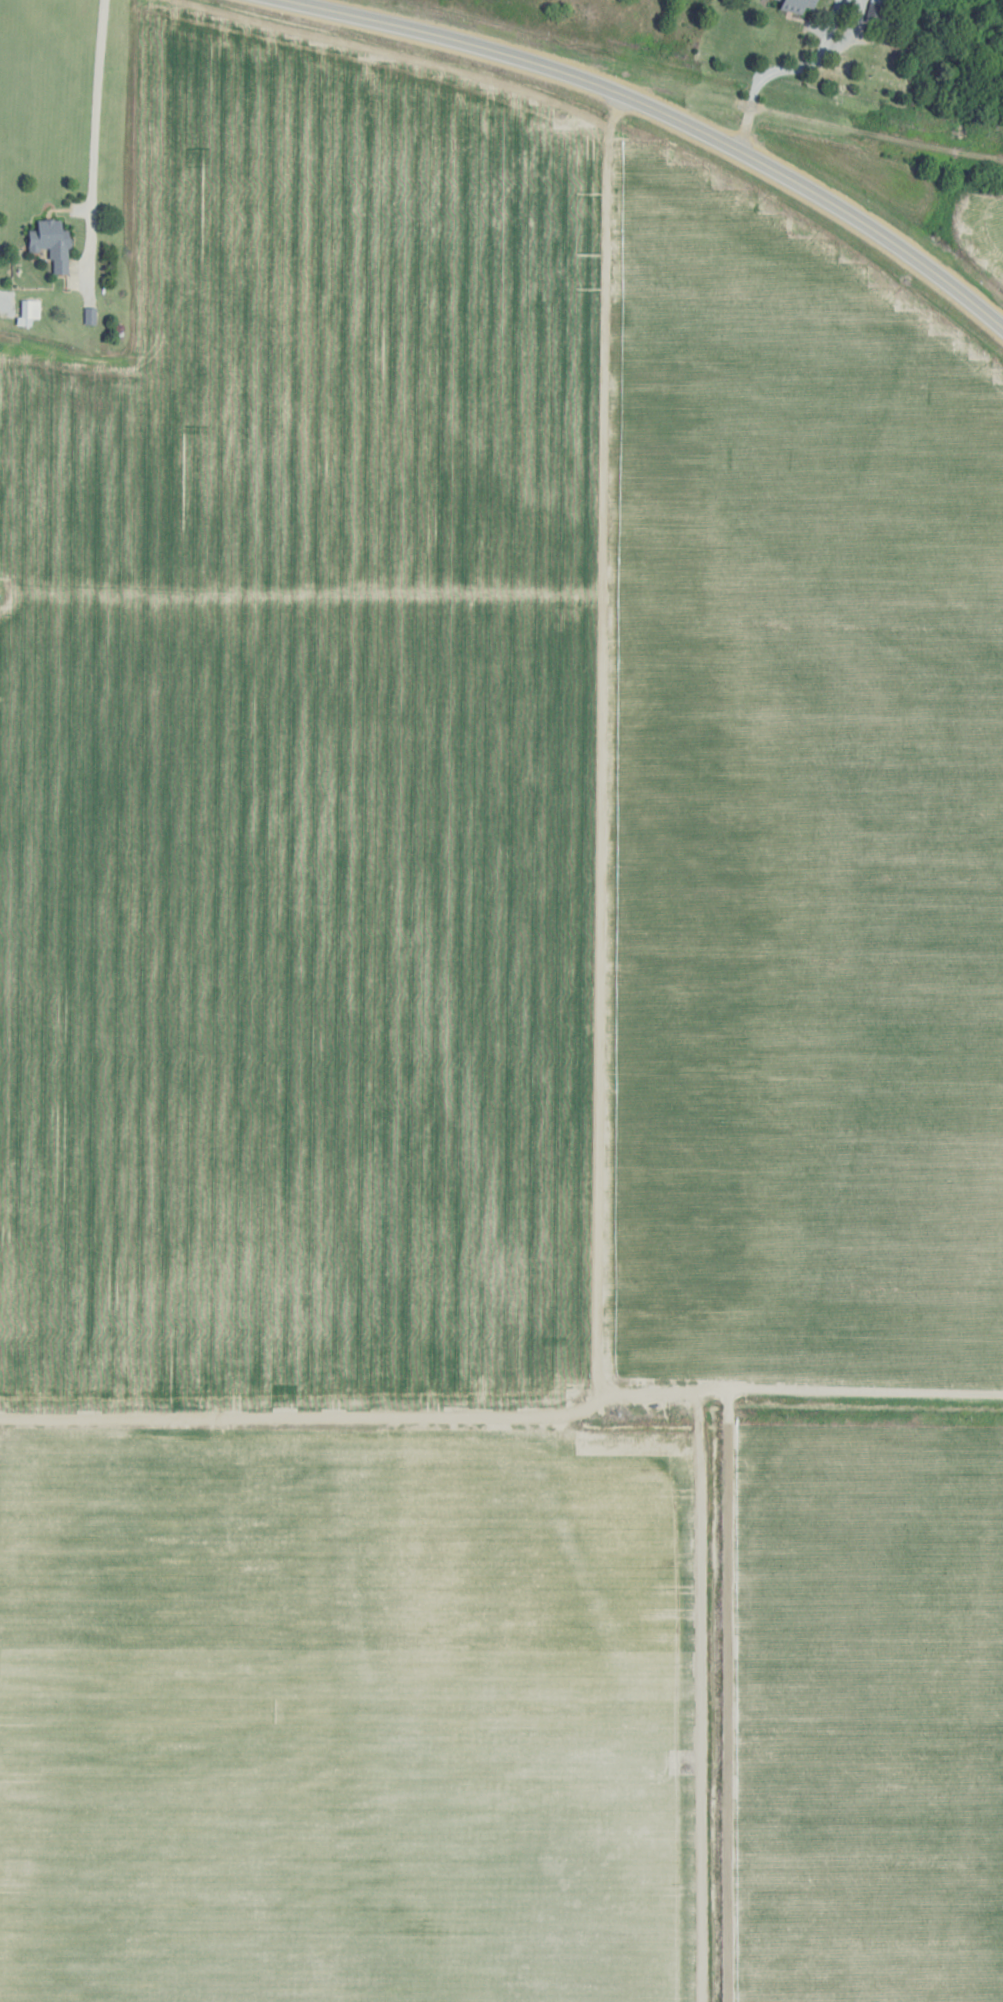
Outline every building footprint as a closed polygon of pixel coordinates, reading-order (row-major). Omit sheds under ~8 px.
[(780,1),(779,11),(802,15),(803,8),(813,9),(815,0),(772,0),(780,1)] [(68,275),(68,231),(60,231),(60,220),(36,219),(36,231),(28,231),(27,250),(51,250),(50,275),(68,275)] [(31,327),(31,319),(38,319),(38,301),(19,300),(18,326),(31,327)]
